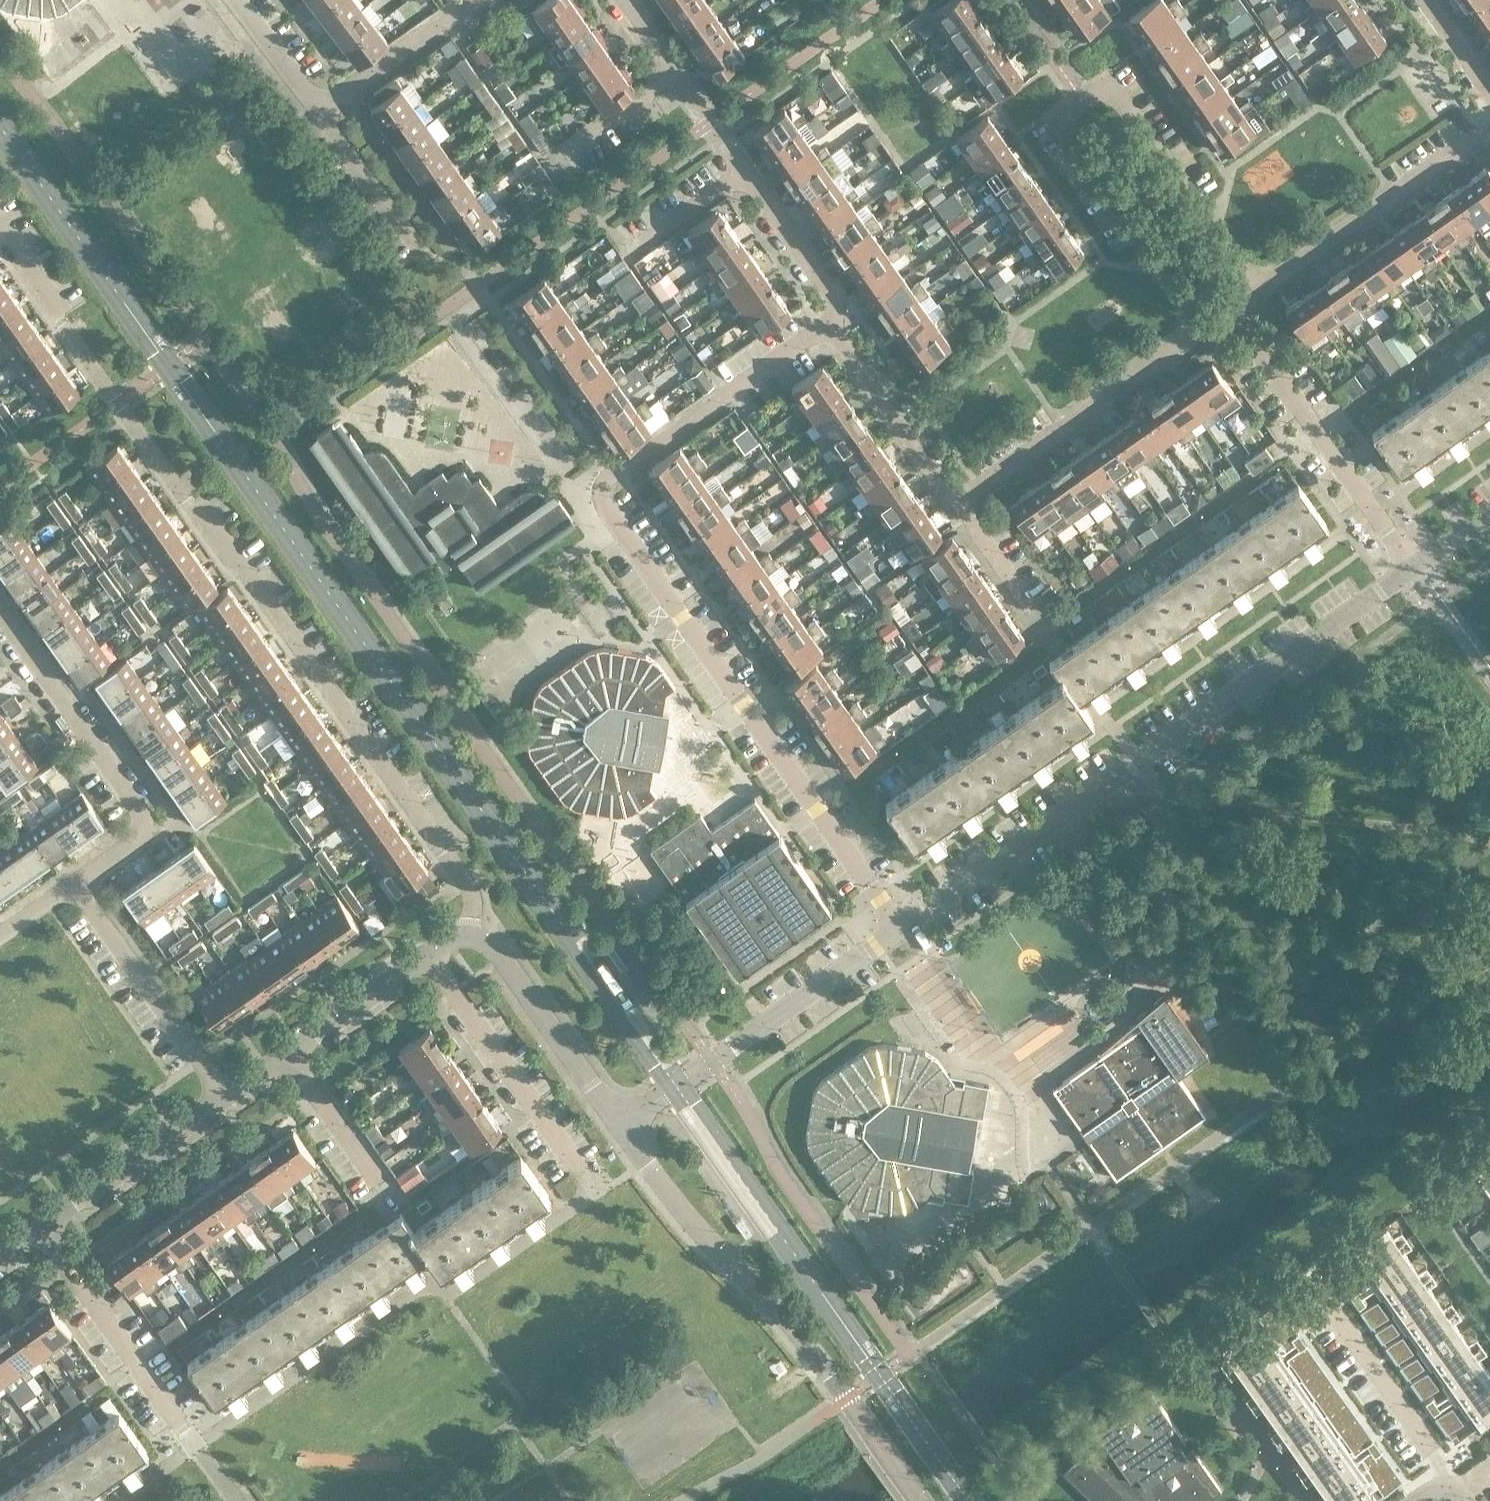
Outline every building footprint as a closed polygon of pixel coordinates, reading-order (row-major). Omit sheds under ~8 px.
[(63,11),(77,0),(0,0),(0,5),(6,9),(49,15),(63,11)] [(319,12),(334,0),(311,0),(319,12)] [(356,0),(334,0),(319,12),(332,29),(361,7),(356,0)] [(523,15),(536,32),(545,25),(579,2),(577,0),(544,0),(523,15)] [(668,8),(679,0),(662,0),(668,8)] [(706,0),(679,0),(668,8),(675,19),(671,22),(676,28),(709,4),(706,0)] [(944,29),(975,7),(969,0),(948,0),(931,12),(932,12),(922,19),(927,26),(936,19),(944,29)] [(1055,1),(1067,17),(1091,0),(1056,0),(1055,1)] [(1067,17),(1079,35),(1110,13),(1103,2),(1105,0),(1091,0),(1067,17)] [(1141,34),(1182,5),(1179,0),(1175,0),(1168,5),(1164,0),(1152,0),(1129,16),(1141,34)] [(1240,0),(1233,0),(1229,2),(1238,15),(1247,9),(1240,0)] [(1314,2),(1304,9),(1308,15),(1330,0),(1312,0),(1314,2)] [(1358,0),(1330,0),(1308,15),(1313,22),(1323,15),(1330,25),(1361,3),(1358,0)] [(1469,10),(1483,0),(1461,0),(1469,10)] [(1469,10),(1480,27),(1489,20),(1489,0),(1483,0),(1469,10)] [(770,13),(777,23),(793,11),(786,1),(770,13)] [(1258,9),(1258,10),(1263,18),(1277,9),(1271,1),(1258,9)] [(583,8),(579,2),(545,25),(557,42),(586,21),(579,10),(583,8)] [(1373,20),(1361,3),(1330,25),(1337,35),(1327,42),(1332,49),(1373,20)] [(721,21),(709,4),(676,28),(680,34),(684,31),(691,42),(721,21)] [(1187,11),(1182,5),(1141,34),(1153,50),(1184,28),(1177,18),(1187,11)] [(374,24),(361,7),(332,29),(346,46),(374,24)] [(986,24),(975,7),(944,29),(951,39),(941,46),(945,53),(986,24)] [(1237,17),(1244,27),(1254,20),(1247,10),(1237,17)] [(1276,14),(1265,22),(1274,36),(1286,28),(1276,14)] [(1385,38),(1373,20),(1332,49),(1336,55),(1346,48),(1354,59),(1385,38)] [(1480,27),(1489,41),(1489,20),(1480,27)] [(594,32),(586,21),(557,42),(547,49),(559,65),(569,58),(602,35),(598,29),(594,32)] [(732,38),(721,21),(691,42),(699,52),(695,55),(699,61),(732,38)] [(388,42),(374,24),(346,46),(359,64),(388,42)] [(998,41),(986,24),(945,53),(950,59),(960,52),(967,63),(998,41)] [(1191,38),(1184,28),(1153,50),(1165,67),(1206,38),(1201,32),(1191,38)] [(1285,30),(1274,38),(1286,54),(1297,46),(1285,30)] [(606,41),(602,35),(569,58),(581,75),(610,54),(602,44),(606,41)] [(449,38),(440,44),(447,53),(457,46),(451,36),(449,38)] [(744,55),(732,38),(699,61),(703,67),(707,64),(715,75),(744,55)] [(1210,45),(1206,38),(1165,67),(1176,83),(1208,62),(1200,52),(1210,45)] [(1010,57),(998,41),(967,63),(974,73),(964,80),(969,86),(1010,57)] [(1269,44),(1262,49),(1267,57),(1275,52),(1269,43),(1269,44)] [(470,51),(481,66),(491,59),(480,44),(470,51)] [(907,56),(912,63),(919,57),(915,51),(907,56)] [(1300,67),(1300,59),(1296,53),(1289,58),(1297,69),(1300,67)] [(617,65),(610,54),(581,75),(592,92),(625,68),(621,62),(617,65)] [(471,64),(465,56),(456,62),(462,70),(471,64)] [(1018,70),(1010,57),(969,86),(973,93),(983,86),(991,97),(1019,77),(1015,72),(1018,70)] [(1215,72),(1208,62),(1176,83),(1188,100),(1229,71),(1224,65),(1215,72)] [(477,73),(471,64),(462,70),(468,79),(477,73)] [(1286,81),(1294,76),(1288,67),(1280,72),(1286,81)] [(630,74),(625,68),(592,92),(604,109),(634,88),(626,77),(630,74)] [(835,98),(845,91),(832,71),(819,80),(822,84),(824,82),(835,98)] [(1234,78),(1229,71),(1188,100),(1200,117),(1231,95),(1224,85),(1234,78)] [(930,74),(922,80),(927,88),(935,82),(930,74)] [(373,93),(379,101),(371,107),(384,126),(413,105),(401,87),(403,86),(396,76),(373,93)] [(495,84),(494,85),(505,100),(514,93),(503,78),(495,84)] [(928,90),(936,101),(944,95),(936,84),(928,90)] [(1285,85),(1277,90),(1283,99),(1291,93),(1285,85)] [(496,100),(490,91),(481,97),(487,106),(496,100)] [(845,92),(837,98),(843,105),(850,100),(845,92)] [(1238,105),(1231,95),(1200,117),(1212,133),(1253,105),(1248,98),(1238,105)] [(501,108),(496,100),(487,106),(493,114),(501,108)] [(426,122),(413,105),(384,126),(396,143),(426,122)] [(1257,111),(1253,105),(1212,133),(1224,151),(1255,129),(1247,118),(1257,111)] [(792,119),(784,108),(756,128),(760,133),(757,135),(766,147),(807,119),(802,112),(792,119)] [(531,136),(541,129),(529,112),(519,119),(531,136)] [(958,112),(950,118),(956,126),(964,120),(958,112)] [(1000,133),(988,115),(957,137),(964,148),(955,155),(959,162),(1000,133)] [(811,125),(807,119),(766,147),(778,164),(809,142),(801,132),(811,125)] [(438,140),(426,122),(396,143),(409,161),(438,140)] [(520,135),(515,127),(506,133),(512,141),(520,135)] [(541,129),(531,136),(542,153),(552,146),(541,129)] [(1012,150),(1000,133),(959,162),(964,168),(974,161),(981,171),(1012,150)] [(526,143),(520,135),(512,141),(517,149),(526,143)] [(451,158),(438,140),(409,161),(421,179),(451,158)] [(816,152),(809,142),(778,164),(789,181),(830,152),(826,145),(816,152)] [(1024,166),(1012,150),(981,171),(988,182),(978,189),(983,195),(1024,166)] [(842,169),(830,152),(789,181),(801,198),(842,169)] [(463,175),(451,158),(421,179),(434,196),(463,175)] [(545,170),(539,162),(531,168),(537,176),(545,170)] [(1035,183),(1024,166),(983,195),(987,202),(997,195),(1004,205),(1035,183)] [(1470,179),(1489,208),(1489,171),(1487,167),(1470,179)] [(854,185),(842,169),(801,198),(813,214),(854,185)] [(551,178),(545,170),(537,176),(542,185),(551,178)] [(475,193),(463,175),(434,196),(446,214),(475,193)] [(1470,179),(1453,191),(1475,222),(1482,232),(1489,226),(1489,208),(1470,179)] [(1047,200),(1035,183),(1004,205),(1011,215),(1002,222),(1006,228),(1047,200)] [(858,192),(854,185),(813,214),(825,231),(856,209),(848,199),(858,192)] [(884,200),(883,200),(890,210),(904,200),(897,190),(884,200)] [(1475,222),(1453,191),(1436,203),(1465,243),(1472,239),(1465,229),(1475,222)] [(917,192),(909,198),(915,207),(923,201),(917,192)] [(488,211),(475,193),(446,214),(458,231),(488,211)] [(1059,216),(1047,200),(1006,228),(1011,235),(1021,228),(1028,238),(1059,216)] [(1465,243),(1436,203),(1420,214),(1442,245),(1452,238),(1459,248),(1465,243)] [(863,220),(856,209),(825,231),(837,248),(878,219),(873,213),(863,220)] [(501,229),(488,211),(458,231),(472,250),(501,229)] [(719,216),(715,211),(688,231),(695,242),(685,249),(690,255),(731,226),(722,214),(719,216)] [(933,214),(925,220),(932,229),(940,223),(934,214),(933,214)] [(1442,245),(1420,214),(1403,226),(1425,257),(1432,267),(1438,262),(1431,252),(1442,245)] [(947,222),(954,231),(963,225),(956,215),(947,222)] [(1071,233),(1059,216),(1028,238),(1035,248),(1025,255),(1030,262),(1071,233)] [(882,226),(878,219),(837,248),(848,265),(879,243),(872,233),(882,226)] [(743,243),(731,226),(690,255),(695,262),(705,255),(712,265),(743,243)] [(1425,257),(1403,226),(1386,238),(1408,269),(1418,262),(1425,271),(1432,267),(1425,257)] [(1079,245),(1071,233),(1030,262),(1034,268),(1044,261),(1052,273),(1080,253),(1076,247),(1079,245)] [(972,237),(962,244),(969,253),(979,246),(972,237)] [(1408,269),(1386,238),(1369,250),(1391,281),(1398,291),(1404,286),(1398,276),(1408,269)] [(754,260),(743,243),(712,265),(719,275),(709,282),(714,289),(754,260)] [(887,253),(879,243),(848,265),(860,281),(901,253),(896,246),(887,253)] [(614,245),(606,251),(610,257),(618,252),(614,245)] [(1391,281),(1369,250),(1352,262),(1374,293),(1384,286),(1391,295),(1398,291),(1391,281)] [(906,259),(901,253),(860,281),(872,298),(903,276),(896,266),(906,259)] [(974,259),(973,260),(980,270),(988,263),(981,254),(974,259)] [(963,259),(955,265),(963,276),(972,269),(964,259),(963,259)] [(766,276),(754,260),(714,289),(718,295),(728,288),(735,298),(766,276)] [(612,269),(612,270),(616,276),(627,269),(622,262),(612,269)] [(1374,293),(1352,262),(1336,273),(1364,314),(1371,310),(1364,300),(1374,293)] [(1432,267),(1425,271),(1431,280),(1438,276),(1432,267)] [(990,276),(989,276),(995,285),(1004,279),(997,270),(990,276)] [(513,299),(526,317),(557,295),(550,285),(559,278),(555,271),(545,278),(544,277),(513,299)] [(1364,314),(1336,273),(1319,285),(1341,316),(1351,309),(1358,319),(1364,314)] [(966,282),(972,292),(982,284),(976,275),(966,282)] [(778,293),(766,276),(735,298),(742,308),(732,315),(737,322),(778,293)] [(910,286),(903,276),(872,298),(884,315),(925,286),(920,279),(910,286)] [(1004,282),(993,289),(1000,298),(1010,291),(1004,282)] [(5,284),(0,287),(0,314),(17,302),(5,284)] [(1341,316),(1319,285),(1302,297),(1324,328),(1331,338),(1338,333),(1331,323),(1341,316)] [(929,293),(925,286),(884,315),(895,331),(926,310),(919,299),(929,293)] [(673,292),(662,301),(671,313),(682,305),(673,292)] [(786,305),(778,293),(737,322),(742,329),(752,322),(759,333),(787,313),(783,307),(786,305)] [(1455,299),(1467,317),(1480,308),(1470,294),(1466,297),(1469,301),(1465,303),(1460,296),(1455,299)] [(564,305),(557,295),(526,317),(537,333),(578,305),(574,298),(564,305)] [(1324,328),(1302,297),(1285,309),(1307,340),(1318,332),(1325,342),(1331,338),(1324,328)] [(17,302),(0,314),(0,340),(30,319),(17,302)] [(583,311),(578,305),(537,333),(549,350),(580,328),(573,318),(583,311)] [(1460,309),(1450,316),(1455,323),(1465,316),(1461,309),(1460,309)] [(934,320),(926,310),(895,331),(907,348),(948,319),(943,313),(934,320)] [(675,318),(674,318),(681,328),(690,322),(683,312),(675,318)] [(668,317),(659,323),(667,335),(676,329),(668,317)] [(30,319),(0,340),(0,344),(11,359),(42,337),(30,319)] [(953,326),(948,319),(907,348),(916,360),(919,358),(923,364),(951,344),(943,333),(953,326)] [(587,338),(580,328),(549,350),(561,367),(602,338),(597,331),(587,338)] [(1481,329),(1476,333),(1481,341),(1487,337),(1481,329)] [(54,355),(42,337),(11,359),(23,377),(54,355)] [(606,345),(602,338),(561,367),(573,384),(604,362),(596,351),(606,345)] [(682,341),(671,348),(678,358),(689,350),(683,342),(682,341)] [(707,344),(697,351),(702,357),(711,350),(707,344)] [(1375,356),(1386,372),(1398,364),(1386,348),(1375,356)] [(1478,357),(1489,374),(1489,349),(1478,357)] [(67,372),(54,355),(23,377),(36,394),(67,372)] [(1478,357),(1443,382),(1470,421),(1483,412),(1489,421),(1489,374),(1478,357)] [(693,358),(685,364),(691,373),(700,367),(693,358)] [(611,372),(604,362),(573,384),(584,400),(625,371),(621,365),(611,372)] [(1357,370),(1356,370),(1368,386),(1379,378),(1368,362),(1357,370)] [(1240,402),(1214,364),(1208,368),(1206,365),(1194,373),(1223,414),(1240,402)] [(823,372),(819,367),(791,386),(799,397),(789,404),(794,411),(835,382),(826,370),(823,372)] [(701,370),(692,376),(703,391),(713,385),(702,369),(701,370)] [(630,378),(625,371),(584,400),(596,417),(627,395),(620,385),(630,378)] [(80,390),(67,372),(36,394),(48,412),(80,390)] [(1223,414),(1194,373),(1177,385),(1199,416),(1209,409),(1216,419),(1223,414)] [(1343,382),(1342,382),(1351,395),(1352,395),(1362,388),(1353,375),(1343,382)] [(846,399),(835,382),(794,411),(798,417),(808,410),(815,421),(846,399)] [(1470,421),(1443,382),(1408,407),(1435,446),(1448,437),(1458,451),(1467,445),(1457,430),(1470,421)] [(1199,416),(1177,385),(1160,397),(1189,438),(1196,433),(1189,423),(1199,416)] [(634,405),(627,395),(596,417),(608,433),(649,405),(644,398),(634,405)] [(1189,438),(1160,397),(1144,409),(1166,440),(1176,433),(1183,442),(1189,438)] [(858,415),(846,399),(815,421),(823,431),(813,438),(817,444),(858,415)] [(0,402),(0,412),(4,417),(11,412),(2,400),(0,402)] [(14,411),(19,417),(27,411),(22,405),(14,411)] [(653,411),(649,405),(608,433),(616,446),(619,443),(623,449),(651,429),(643,418),(653,411)] [(1435,446),(1408,407),(1371,433),(1399,472),(1400,471),(1413,462),(1423,476),(1432,470),(1422,455),(1435,446)] [(1166,440),(1144,409),(1127,420),(1156,461),(1162,457),(1155,447),(1166,440)] [(19,424),(11,412),(4,417),(12,429),(19,424)] [(870,432),(858,415),(817,444),(822,451),(832,444),(839,454),(870,432)] [(1156,461),(1127,420),(1110,432),(1132,463),(1142,456),(1149,466),(1156,461)] [(342,438),(332,424),(317,435),(327,450),(319,454),(405,576),(435,555),(443,567),(444,567),(445,567),(446,567),(446,568),(458,559),(479,589),(568,526),(563,519),(570,514),(559,498),(551,504),(545,496),(543,494),(542,493),(541,492),(539,491),(537,490),(535,489),(534,489),(532,489),(530,489),(528,489),(524,490),(523,491),(521,492),(500,507),(492,497),(479,478),(472,483),(463,471),(462,471),(461,471),(460,471),(459,470),(447,479),(442,471),(413,492),(409,486),(403,478),(388,456),(387,455),(385,453),(384,452),(380,450),(377,449),(375,449),(373,449),(371,449),(369,449),(367,450),(366,451),(363,452),(350,433),(342,438)] [(746,430),(735,437),(743,449),(756,440),(748,428),(746,430)] [(882,449),(870,432),(839,454),(846,464),(836,471),(841,478),(882,449)] [(1139,473),(1132,463),(1110,432),(1093,444),(1122,485),(1139,473)] [(130,462),(117,443),(86,465),(99,484),(130,462)] [(1122,485),(1093,444),(1077,456),(1098,487),(1108,480),(1115,490),(1122,485)] [(1273,458),(1265,446),(1244,461),(1252,472),(1273,458)] [(688,458),(680,447),(652,467),(656,473),(653,475),(661,487),(702,458),(697,451),(688,458)] [(894,466),(882,449),(841,478),(845,484),(855,477),(863,488),(894,466)] [(765,453),(754,460),(759,467),(770,460),(766,454),(765,453)] [(780,462),(779,463),(783,469),(794,461),(789,455),(780,462)] [(1105,497),(1098,487),(1077,456),(1060,468),(1089,509),(1105,497)] [(707,464),(702,458),(661,487),(673,503),(704,481),(697,471),(707,464)] [(143,480),(130,462),(99,484),(111,502),(143,480)] [(906,483),(894,466),(863,488),(870,498),(860,505),(865,511),(906,483)] [(1089,509),(1060,468),(1043,479),(1072,520),(1089,509)] [(795,471),(789,476),(795,485),(802,480),(796,471),(795,471)] [(1072,520),(1043,479),(1027,491),(1055,532),(1072,520)] [(155,497),(143,480),(111,502),(124,519),(155,497)] [(711,492),(704,481),(673,503),(685,520),(726,491),(721,485),(711,492)] [(917,499),(906,483),(865,511),(869,518),(879,511),(886,521),(917,499)] [(730,489),(734,495),(741,490),(737,484),(730,489)] [(1326,523),(1298,484),(1262,510),(1290,549),(1303,539),(1313,554),(1322,547),(1312,533),(1325,524),(1326,523)] [(1203,493),(1207,498),(1217,491),(1213,485),(1203,493)] [(66,490),(58,495),(67,507),(74,502),(66,490)] [(1194,494),(1192,502),(1196,507),(1206,500),(1199,490),(1194,494)] [(730,498),(726,491),(685,520),(696,537),(727,515),(720,505),(730,498)] [(1055,532),(1027,491),(1015,500),(1017,503),(1011,507),(1031,535),(1042,527),(1049,537),(1055,532)] [(809,504),(815,513),(827,505),(820,496),(809,504)] [(168,515),(155,497),(124,519),(136,537),(168,515)] [(62,510),(54,498),(47,503),(55,515),(62,510)] [(929,516),(917,499),(886,521),(893,531),(884,538),(888,545),(929,516)] [(82,514),(74,502),(67,507),(75,519),(82,514)] [(1166,512),(1174,522),(1186,514),(1178,503),(1166,512)] [(795,508),(787,513),(792,519),(800,513),(796,507),(795,508)] [(71,522),(62,510),(55,515),(63,527),(71,522)] [(1290,549),(1262,510),(1227,535),(1254,573),(1267,564),(1277,579),(1287,572),(1276,558),(1290,549)] [(808,512),(798,520),(804,529),(814,521),(809,514),(808,512)] [(180,533),(168,515),(136,537),(149,555),(180,533)] [(735,525),(727,515),(696,537),(708,553),(749,525),(744,518),(735,525)] [(941,534),(929,516),(888,545),(893,551),(903,544),(910,556),(941,534)] [(11,519),(0,527),(0,554),(24,537),(11,519)] [(827,525),(826,525),(832,533),(838,528),(832,521),(827,525)] [(91,525),(83,530),(92,542),(99,537),(91,525)] [(754,531),(749,525),(708,553),(720,570),(751,549),(744,538),(754,531)] [(192,550),(180,533),(149,555),(161,572),(192,550)] [(87,545),(79,534),(72,539),(80,551),(87,545)] [(1254,573),(1227,535),(1192,559),(1219,598),(1232,589),(1242,604),(1251,597),(1241,583),(1254,573)] [(24,537),(0,554),(0,570),(5,577),(36,555),(24,537)] [(107,549),(99,537),(92,542),(100,554),(107,549)] [(953,542),(949,537),(921,556),(929,567),(919,574),(923,581),(964,552),(956,540),(953,542)] [(1132,538),(1118,548),(1124,557),(1139,547),(1133,538),(1132,538)] [(96,557),(87,545),(80,551),(88,562),(96,557)] [(832,546),(824,552),(830,560),(838,555),(832,547),(832,546)] [(758,559),(751,549),(720,570),(732,587),(773,559),(768,552),(758,559)] [(205,568),(192,550),(161,572),(174,590),(205,568)] [(1095,578),(1106,570),(1092,550),(1082,557),(1089,568),(1088,568),(1095,578)] [(976,569),(964,552),(923,581),(935,598),(945,591),(976,569)] [(857,553),(849,559),(856,569),(864,563),(857,553)] [(49,573),(36,555),(5,577),(17,595),(49,573)] [(1104,565),(1103,566),(1107,571),(1118,563),(1114,557),(1104,565)] [(778,565),(773,559),(732,587),(744,604),(775,582),(768,572),(778,565)] [(1219,598),(1192,559),(1156,585),(1183,624),(1197,614),(1207,629),(1216,622),(1206,607),(1219,598)] [(115,560),(108,565),(117,577),(124,572),(115,560)] [(842,564),(832,571),(839,579),(848,572),(843,566),(842,564)] [(218,586),(205,568),(174,590),(186,608),(218,586)] [(112,581),(104,569),(96,574),(105,586),(112,581)] [(988,585),(976,569),(945,591),(952,601),(942,608),(947,614),(988,585)] [(132,584),(124,572),(117,577),(125,589),(132,584)] [(61,590),(49,573),(17,595),(30,612),(61,590)] [(853,578),(845,584),(853,595),(861,590),(853,578)] [(120,593),(112,581),(105,586),(113,598),(120,593)] [(782,592),(775,582),(744,604),(756,621),(796,592),(792,585),(782,592)] [(877,590),(889,606),(898,599),(886,583),(877,590)] [(1000,602),(988,585),(947,614),(951,621),(961,614),(968,624),(1000,602)] [(1183,624),(1156,585),(1120,610),(1148,648),(1161,639),(1171,654),(1180,647),(1170,633),(1183,624)] [(241,605),(228,586),(196,608),(209,627),(241,605)] [(446,612),(456,605),(444,589),(435,595),(439,601),(442,606),(446,612)] [(74,608),(61,590),(30,612),(42,630),(74,608)] [(801,598),(796,592),(756,621),(767,637),(798,615),(791,605),(801,598)] [(865,594),(858,599),(866,609),(872,604),(865,594)] [(140,596),(133,601),(142,613),(149,607),(140,596)] [(1011,619),(1000,602),(968,624),(975,634),(966,641),(970,648),(1011,619)] [(137,616),(128,604),(121,609),(130,621),(137,616)] [(253,622),(241,605),(209,627),(222,644),(253,622)] [(157,619),(149,607),(142,613),(150,624),(157,619)] [(86,626),(74,608),(42,630),(55,647),(86,626)] [(1148,648),(1120,610),(1085,634),(1112,673),(1125,664),(1136,679),(1145,672),(1135,658),(1148,648)] [(897,618),(901,624),(911,617),(906,611),(897,618)] [(805,626),(798,615),(767,637),(779,654),(820,625),(815,619),(805,626)] [(145,628),(137,616),(130,621),(138,633),(145,628)] [(1020,631),(1011,619),(970,648),(975,654),(985,647),(992,658),(1021,639),(1017,633),(1020,631)] [(265,640),(253,622),(222,644),(234,662),(265,640)] [(890,622),(880,628),(888,639),(897,632),(890,622)] [(824,632),(820,625),(779,654),(791,672),(822,650),(815,639),(824,632)] [(98,643),(86,626),(55,647),(67,665),(98,643)] [(185,644),(176,632),(169,637),(177,649),(185,644)] [(1112,673),(1085,634),(1049,660),(1063,680),(1081,702),(1093,694),(1100,704),(1109,697),(1099,682),(1112,673)] [(278,658),(265,640),(234,662),(247,680),(278,658)] [(923,640),(916,645),(921,652),(928,647),(923,640)] [(173,652),(164,641),(157,646),(166,658),(173,652)] [(111,661),(98,643),(67,665),(80,683),(111,661)] [(193,656),(185,644),(177,649),(186,661),(193,656)] [(656,794),(650,786),(643,784),(646,765),(651,766),(652,767),(653,767),(653,766),(660,768),(664,742),(665,742),(666,741),(666,740),(666,739),(665,739),(669,713),(663,712),(662,711),(661,711),(661,712),(656,711),(659,692),(666,693),(675,687),(658,662),(645,654),(631,652),(603,647),(589,650),(542,684),(534,696),(526,738),(530,752),(563,800),(575,808),(618,815),(632,812),(656,794)] [(181,664),(173,652),(166,658),(174,669),(181,664)] [(139,677),(126,658),(95,680),(108,698),(139,677)] [(290,675),(278,658),(247,680),(259,697),(290,675)] [(1043,662),(1033,668),(1037,675),(1047,668),(1043,662)] [(824,674),(816,663),(788,683),(792,688),(789,691),(797,703),(838,674),(834,667),(824,674)] [(201,667),(194,672),(202,684),(210,679),(201,667)] [(843,680),(838,674),(797,703),(809,719),(840,697),(833,687),(843,680)] [(303,693),(290,675),(259,697),(272,715),(303,693)] [(198,688),(189,676),(182,681),(190,693),(198,688)] [(151,694),(139,677),(108,698),(120,716),(151,694)] [(218,691),(210,679),(202,684),(211,696),(218,691)] [(948,688),(947,689),(954,698),(966,690),(960,680),(948,688)] [(1059,681),(1047,689),(1028,703),(1055,742),(1068,732),(1078,747),(1087,740),(1077,726),(1083,722),(1086,719),(1087,718),(1088,715),(1088,713),(1087,711),(1081,702),(1063,680),(1061,680),(1059,681)] [(936,687),(925,695),(938,712),(948,705),(936,687)] [(206,700),(198,688),(190,693),(199,705),(206,700)] [(1003,689),(995,694),(1000,701),(1007,696),(1003,689)] [(315,711),(303,693),(272,715),(284,733),(315,711)] [(1,701),(6,709),(18,700),(15,695),(11,694),(1,701)] [(164,712),(151,694),(120,716),(133,734),(164,712)] [(847,708),(840,697),(809,719),(821,736),(862,707),(857,701),(847,708)] [(22,705),(18,700),(6,709),(11,716),(21,708),(22,705)] [(226,703),(219,708),(227,720),(234,714),(226,703)] [(1055,742),(1028,703),(992,728),(1020,767),(1032,758),(1042,772),(1051,766),(1041,751),(1055,742)] [(866,714),(862,707),(821,736),(833,753),(864,731),(856,721),(866,714)] [(222,723),(214,711),(207,716),(215,728),(222,723)] [(328,728),(315,711),(284,733),(296,750),(328,728)] [(176,729),(164,712),(133,734),(145,751),(176,729)] [(0,713),(0,739),(12,730),(0,713)] [(243,726),(234,714),(227,720),(236,731),(243,726)] [(231,735),(222,723),(215,728),(224,740),(231,735)] [(340,746),(328,728),(296,750),(309,768),(340,746)] [(1020,767),(992,728),(957,753),(984,792),(997,783),(1007,797),(1016,791),(1006,776),(1020,767)] [(189,747),(176,729),(145,751),(157,769),(189,747)] [(12,730),(0,739),(0,765),(25,748),(12,730)] [(25,737),(30,744),(43,735),(40,730),(36,730),(25,737)] [(871,741),(864,731),(833,753),(845,770),(876,748),(885,741),(881,734),(871,741)] [(46,740),(43,735),(30,744),(35,751),(46,744),(46,740)] [(251,738),(244,743),(252,755),(259,750),(251,738)] [(261,750),(266,757),(276,751),(271,743),(261,750)] [(247,758),(239,746),(232,752),(240,763),(247,758)] [(353,764),(340,746),(309,768),(321,786),(353,764)] [(201,765),(189,747),(157,769),(170,787),(201,765)] [(25,748),(0,765),(0,780),(6,788),(37,766),(25,748)] [(268,762),(259,750),(252,755),(260,767),(268,762)] [(984,792),(957,753),(921,778),(948,817),(961,807),(972,822),(981,815),(971,801),(984,792)] [(256,770),(247,758),(240,763),(249,775),(256,770)] [(57,770),(52,763),(40,772),(46,779),(57,770)] [(365,781),(353,764),(321,786),(334,803),(365,781)] [(214,782),(201,765),(170,787),(182,804),(214,782)] [(46,779),(40,772),(28,780),(34,787),(46,779)] [(271,776),(269,778),(264,781),(273,793),(280,788),(271,776)] [(948,817),(921,778),(885,803),(912,842),(926,832),(936,847),(946,840),(935,826),(948,817)] [(377,799),(365,781),(334,803),(346,821),(377,799)] [(226,801),(214,782),(182,804),(195,823),(226,801)] [(22,795),(17,788),(5,796),(10,804),(22,795)] [(288,800),(280,788),(273,793),(281,805),(288,800)] [(104,823),(82,792),(64,805),(86,836),(104,823)] [(5,796),(0,800),(0,811),(10,804),(5,796)] [(390,817),(377,799),(346,821),(359,839),(390,817)] [(774,827),(754,799),(722,821),(711,829),(700,814),(650,849),(656,856),(677,887),(729,960),(738,972),(831,907),(774,827)] [(86,836),(64,805),(46,817),(68,848),(86,836)] [(296,812),(289,817),(298,829),(305,824),(296,812)] [(68,848),(46,817),(28,829),(50,861),(68,848)] [(402,834),(390,817),(359,839),(371,856),(402,834)] [(313,836),(305,824),(298,829),(306,840),(313,836)] [(50,861),(28,829),(11,842),(33,873),(50,861)] [(415,852),(402,834),(371,856),(383,874),(415,852)] [(11,842),(0,849),(0,864),(15,886),(33,873),(11,842)] [(216,873),(194,842),(176,855),(198,886),(216,873)] [(321,847),(314,852),(322,864),(330,859),(321,847)] [(428,870),(415,852),(383,874),(406,906),(428,891),(418,877),(428,870)] [(198,886),(176,855),(158,867),(180,898),(198,886)] [(338,871),(330,859),(322,864),(331,876),(338,871)] [(0,864),(0,896),(15,886),(0,864)] [(312,873),(307,866),(295,874),(300,881),(312,873)] [(180,898),(158,867),(140,879),(162,911),(180,898)] [(300,881),(295,874),(283,882),(288,890),(300,881)] [(162,911),(140,879),(122,892),(144,923),(162,911)] [(346,882),(339,887),(347,899),(354,894),(346,882)] [(277,898),(272,890),(260,899),(265,906),(277,898)] [(363,906),(354,894),(347,899),(356,911),(363,906)] [(359,926),(337,895),(319,908),(341,939),(359,926)] [(265,906),(260,899),(248,907),(253,915),(265,906)] [(228,903),(216,912),(221,919),(233,911),(228,903)] [(341,939),(319,908),(301,920),(323,951),(341,939)] [(221,919),(216,912),(204,920),(209,927),(221,919)] [(241,923),(236,915),(225,924),(229,931),(241,923)] [(323,951),(301,920),(283,932),(305,964),(323,951)] [(229,931),(225,924),(213,932),(218,939),(229,931)] [(193,928),(181,937),(186,944),(198,935),(193,928)] [(305,964),(283,932),(266,945),(288,976),(305,964)] [(186,944),(181,937),(169,945),(174,952),(186,944)] [(206,947),(201,941),(189,949),(194,956),(206,947)] [(288,976),(266,945),(248,957),(270,989),(288,976)] [(194,956),(189,949),(178,957),(182,964),(194,956)] [(270,989),(248,957),(230,970),(252,1001),(270,989)] [(252,1001),(230,970),(213,982),(235,1013),(252,1001)] [(235,1013),(213,982),(194,995),(216,1026),(235,1013)] [(1063,1081),(1053,1088),(1060,1098),(1081,1128),(1084,1126),(1085,1127),(1090,1134),(1090,1135),(1087,1137),(1090,1141),(1093,1145),(1109,1168),(1116,1177),(1126,1170),(1156,1149),(1154,1146),(1155,1145),(1161,1141),(1163,1140),(1165,1143),(1195,1121),(1205,1114),(1198,1104),(1178,1075),(1208,1053),(1166,992),(1137,1017),(1142,1025),(1102,1053),(1104,1056),(1103,1057),(1097,1062),(1095,1062),(1093,1059),(1063,1081)] [(431,1033),(427,1028),(399,1048),(407,1059),(397,1066),(401,1072),(442,1043),(434,1031),(431,1033)] [(454,1060),(442,1043),(401,1072),(406,1079),(416,1072),(423,1082),(454,1060)] [(943,1197),(968,1201),(971,1182),(974,1169),(968,1168),(973,1142),(976,1125),(978,1115),(983,1116),(986,1098),(987,1090),(988,1084),(976,1082),(964,1080),(963,1085),(954,1083),(937,1058),(925,1051),(882,1043),(868,1046),(821,1080),(813,1092),(806,1135),(809,1149),(842,1196),(855,1204),(897,1211),(911,1208),(936,1191),(944,1192),(943,1197)] [(466,1077),(454,1060),(423,1082),(430,1092),(420,1099),(425,1106),(466,1077)] [(477,1093),(466,1077),(425,1106),(429,1112),(439,1105),(446,1115),(477,1093)] [(489,1110),(477,1093),(446,1115),(454,1125),(444,1132),(448,1139),(489,1110)] [(364,1108),(354,1115),(360,1123),(370,1116),(364,1108)] [(498,1122),(489,1110),(448,1139),(453,1145),(463,1139),(471,1150),(499,1130),(495,1124),(498,1122)] [(383,1135),(375,1124),(365,1131),(373,1142),(383,1135)] [(315,1160),(293,1129),(276,1142),(298,1173),(308,1166),(315,1175),(321,1171),(314,1161),(315,1160)] [(386,1139),(377,1145),(385,1156),(393,1150),(386,1140),(386,1139)] [(298,1173),(276,1142),(259,1153),(288,1194),(294,1190),(287,1180),(298,1173)] [(1473,1162),(1486,1181),(1489,1178),(1489,1150),(1473,1162)] [(288,1194),(259,1153),(242,1165),(264,1196),(271,1206),(288,1194)] [(548,1195),(521,1156),(485,1181),(512,1220),(525,1211),(535,1225),(545,1219),(534,1204),(548,1195)] [(416,1163),(397,1176),(409,1193),(428,1180),(416,1163)] [(264,1196),(242,1165),(226,1177),(254,1218),(261,1213),(254,1203),(264,1196)] [(254,1218),(226,1177),(209,1189),(231,1220),(241,1213),(248,1222),(254,1218)] [(512,1220),(485,1181),(449,1206),(476,1245),(490,1236),(500,1250),(509,1244),(499,1229),(512,1220)] [(1461,1188),(1446,1198),(1451,1205),(1466,1195),(1461,1188)] [(231,1220),(209,1189),(192,1201),(221,1242),(227,1237),(220,1227),(231,1220)] [(1471,1202),(1466,1195),(1451,1205),(1456,1213),(1471,1202)] [(427,1197),(418,1204),(423,1210),(432,1203),(427,1197)] [(343,1200),(333,1207),(339,1217),(349,1210),(343,1200)] [(221,1242),(192,1201),(175,1213),(197,1244),(207,1236),(214,1246),(221,1242)] [(476,1245),(449,1206),(429,1220),(430,1220),(418,1229),(416,1230),(415,1233),(416,1235),(416,1237),(427,1252),(436,1265),(438,1267),(440,1268),(443,1268),(445,1267),(454,1261),(464,1275),(473,1269),(463,1254),(476,1245)] [(197,1244),(175,1213),(158,1224),(187,1265),(194,1261),(187,1251),(197,1244)] [(427,1252),(416,1237),(400,1213),(396,1216),(364,1238),(391,1277),(405,1267),(416,1282),(425,1275),(415,1261),(423,1255),(427,1252)] [(326,1214),(316,1221),(321,1228),(331,1221),(326,1214)] [(365,1218),(359,1223),(363,1229),(369,1224),(365,1218)] [(305,1224),(295,1232),(303,1242),(314,1233),(307,1223),(305,1224)] [(1471,1233),(1476,1241),(1489,1231),(1489,1230),(1485,1223),(1471,1233)] [(187,1265),(158,1224),(142,1236),(164,1267),(174,1260),(181,1270),(187,1265)] [(1354,1246),(1361,1257),(1367,1264),(1380,1282),(1392,1300),(1404,1317),(1417,1335),(1429,1353),(1442,1371),(1455,1389),(1467,1406),(1473,1414),(1480,1425),(1489,1417),(1489,1373),(1486,1367),(1473,1349),(1461,1331),(1448,1313),(1436,1296),(1423,1278),(1411,1260),(1398,1243),(1385,1224),(1354,1246)] [(1476,1241),(1481,1248),(1489,1241),(1489,1231),(1476,1241)] [(164,1267),(142,1236),(125,1248),(154,1289),(160,1284),(154,1274),(164,1267)] [(391,1277),(364,1238),(330,1262),(357,1301),(370,1292),(380,1307),(390,1300),(379,1286),(391,1277)] [(278,1251),(282,1257),(299,1246),(295,1239),(278,1251)] [(154,1289),(125,1248),(113,1256),(115,1259),(110,1263),(129,1291),(140,1283),(147,1293),(154,1289)] [(273,1251),(260,1260),(265,1268),(278,1258),(273,1251)] [(1336,1259),(1329,1264),(1334,1270),(1349,1259),(1345,1253),(1336,1259)] [(259,1260),(248,1267),(254,1276),(265,1268),(259,1260)] [(357,1301),(330,1262),(294,1287),(322,1326),(335,1317),(345,1331),(354,1325),(344,1311),(357,1301)] [(1341,1271),(1336,1274),(1340,1280),(1345,1276),(1356,1268),(1352,1263),(1341,1271)] [(293,1268),(286,1274),(290,1279),(297,1274),(293,1268)] [(1345,1276),(1340,1280),(1344,1285),(1349,1281),(1360,1274),(1358,1271),(1356,1268),(1345,1276)] [(1349,1281),(1344,1285),(1348,1290),(1353,1287),(1363,1279),(1360,1274),(1349,1281)] [(237,1277),(226,1285),(231,1291),(241,1284),(237,1277)] [(322,1326),(294,1287),(258,1313),(286,1352),(299,1342),(309,1357),(318,1350),(308,1336),(322,1326)] [(257,1295),(251,1299),(256,1305),(262,1301),(257,1295)] [(1367,1306),(1361,1310),(1365,1315),(1370,1311),(1381,1304),(1377,1298),(1367,1306)] [(1265,1318),(1281,1307),(1277,1301),(1268,1307),(1261,1312),(1265,1318)] [(71,1332),(52,1304),(46,1308),(44,1305),(32,1313),(60,1354),(67,1350),(60,1340),(71,1332)] [(1370,1311),(1365,1315),(1369,1320),(1374,1316),(1385,1309),(1383,1306),(1381,1304),(1370,1311)] [(189,1308),(183,1312),(189,1321),(196,1316),(190,1307),(189,1308)] [(162,1308),(150,1315),(158,1326),(169,1319),(162,1308)] [(1374,1316),(1369,1320),(1373,1326),(1378,1322),(1388,1314),(1385,1309),(1374,1316)] [(1277,1324),(1288,1316),(1284,1311),(1273,1319),(1268,1322),(1272,1328),(1277,1324)] [(60,1354),(32,1313),(15,1325),(37,1356),(47,1349),(54,1359),(60,1354)] [(178,1313),(157,1328),(166,1340),(186,1325),(178,1313)] [(286,1352),(258,1313),(223,1337),(251,1376),(264,1367),(274,1382),(283,1375),(273,1361),(286,1352)] [(1272,1328),(1276,1333),(1281,1329),(1291,1322),(1290,1319),(1288,1316),(1277,1324),(1272,1328)] [(1235,1330),(1220,1341),(1333,1500),(1371,1500),(1377,1497),(1264,1337),(1254,1323),(1251,1319),(1235,1330)] [(1391,1319),(1375,1330),(1379,1335),(1395,1324),(1391,1319)] [(1295,1327),(1291,1322),(1281,1329),(1276,1333),(1280,1338),(1285,1335),(1295,1327)] [(1395,1324),(1379,1335),(1383,1341),(1399,1329),(1395,1324)] [(15,1325),(0,1336),(0,1339),(27,1378),(34,1373),(27,1363),(37,1356),(15,1325)] [(1391,1341),(1386,1345),(1390,1350),(1395,1347),(1406,1339),(1402,1334),(1391,1341)] [(251,1376),(223,1337),(187,1363),(215,1402),(228,1392),(238,1406),(248,1400),(238,1386),(251,1376)] [(4,1380),(20,1403),(37,1391),(27,1378),(0,1339),(0,1375),(4,1380)] [(1395,1347),(1390,1350),(1394,1356),(1399,1352),(1410,1345),(1408,1342),(1406,1339),(1395,1347)] [(1399,1352),(1394,1356),(1397,1361),(1403,1358),(1413,1350),(1410,1345),(1399,1352)] [(1302,1359),(1313,1352),(1309,1346),(1298,1354),(1293,1358),(1297,1363),(1302,1359)] [(1315,1354),(1313,1352),(1302,1359),(1297,1363),(1301,1368),(1306,1364),(1316,1357),(1315,1354)] [(1416,1354),(1400,1366),(1404,1371),(1420,1359),(1416,1354)] [(1320,1362),(1316,1357),(1306,1364),(1301,1368),(1304,1374),(1310,1370),(1320,1362)] [(1420,1359),(1404,1371),(1408,1376),(1424,1364),(1420,1359)] [(1307,1378),(1311,1383),(1327,1372),(1323,1367),(1307,1378)] [(1416,1377),(1411,1381),(1415,1386),(1420,1382),(1431,1375),(1427,1369),(1416,1377)] [(1311,1383),(1315,1389),(1331,1377),(1327,1372),(1311,1383)] [(1420,1382),(1415,1386),(1419,1391),(1424,1388),(1435,1380),(1433,1377),(1431,1375),(1420,1382)] [(1424,1388),(1419,1391),(1423,1397),(1428,1393),(1439,1386),(1435,1380),(1424,1388)] [(1327,1395),(1338,1387),(1334,1382),(1323,1389),(1318,1393),(1322,1398),(1327,1395)] [(1340,1390),(1338,1387),(1327,1395),(1322,1398),(1325,1404),(1331,1400),(1341,1393),(1340,1390)] [(1101,1436),(1084,1453),(1081,1450),(1062,1468),(1095,1500),(1187,1500),(1192,1498),(1194,1500),(1205,1500),(1208,1499),(1221,1489),(1192,1449),(1186,1453),(1179,1443),(1185,1438),(1151,1390),(1132,1404),(1126,1396),(1110,1407),(1115,1415),(1096,1429),(1101,1436)] [(1345,1398),(1341,1393),(1331,1400),(1325,1404),(1329,1409),(1334,1406),(1345,1398)] [(2,1413),(8,1409),(1,1399),(0,1399),(0,1410),(2,1413)] [(53,1401),(47,1405),(54,1416),(60,1412),(53,1401)] [(1332,1414),(1336,1419),(1351,1407),(1347,1402),(1332,1414)] [(1441,1412),(1436,1416),(1440,1421),(1445,1418),(1455,1410),(1452,1405),(1441,1412)] [(1336,1419),(1340,1424),(1355,1413),(1351,1407),(1336,1419)] [(1445,1418),(1440,1421),(1444,1427),(1449,1423),(1459,1415),(1457,1413),(1455,1410),(1445,1418)] [(49,1411),(39,1418),(44,1425),(54,1418),(49,1411)] [(146,1450),(119,1411),(83,1436),(110,1475),(123,1466),(133,1480),(143,1474),(133,1459),(146,1450)] [(1449,1423),(1444,1427),(1447,1432),(1453,1428),(1463,1421),(1459,1415),(1449,1423)] [(1352,1430),(1363,1423),(1359,1417),(1348,1425),(1343,1429),(1347,1434),(1352,1430)] [(1365,1425),(1363,1423),(1352,1430),(1347,1434),(1351,1439),(1356,1436),(1366,1428),(1365,1425)] [(1370,1434),(1366,1428),(1356,1436),(1351,1439),(1355,1445),(1360,1441),(1370,1434)] [(83,1436),(47,1461),(75,1500),(88,1491),(95,1500),(104,1500),(107,1499),(97,1484),(110,1475),(83,1436)] [(1377,1466),(1387,1458),(1383,1453),(1373,1460),(1368,1464),(1371,1469),(1377,1466)] [(1389,1461),(1387,1458),(1377,1466),(1371,1469),(1375,1475),(1381,1471),(1391,1463),(1389,1461)] [(47,1461),(12,1486),(22,1500),(74,1500),(75,1500),(47,1461)] [(1395,1469),(1391,1463),(1381,1471),(1375,1475),(1379,1480),(1384,1476),(1395,1469)] [(12,1486),(0,1495),(0,1500),(22,1500),(12,1486)]
